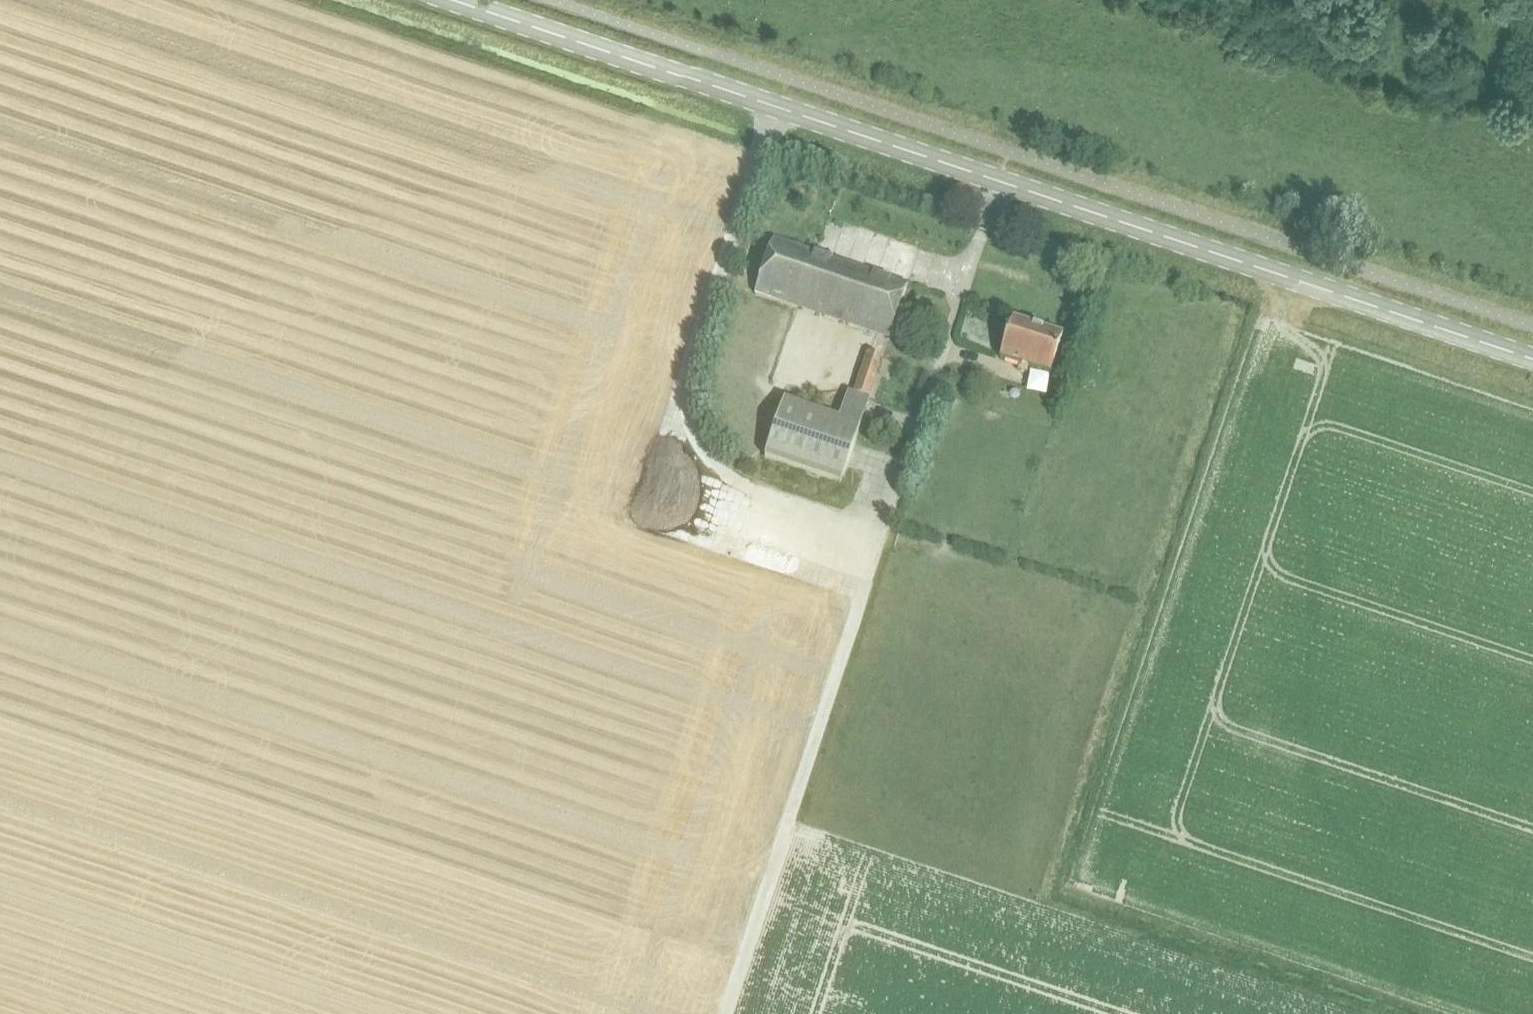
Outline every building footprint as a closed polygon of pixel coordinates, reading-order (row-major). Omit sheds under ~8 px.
[(891,340),(909,286),(774,241),(756,296),(891,340)] [(1054,376),(1067,337),(1014,319),(1001,359),(1054,376)] [(784,401),(765,458),(841,484),(883,359),(872,355),(867,353),(853,395),(848,393),(839,420),(784,401)]
